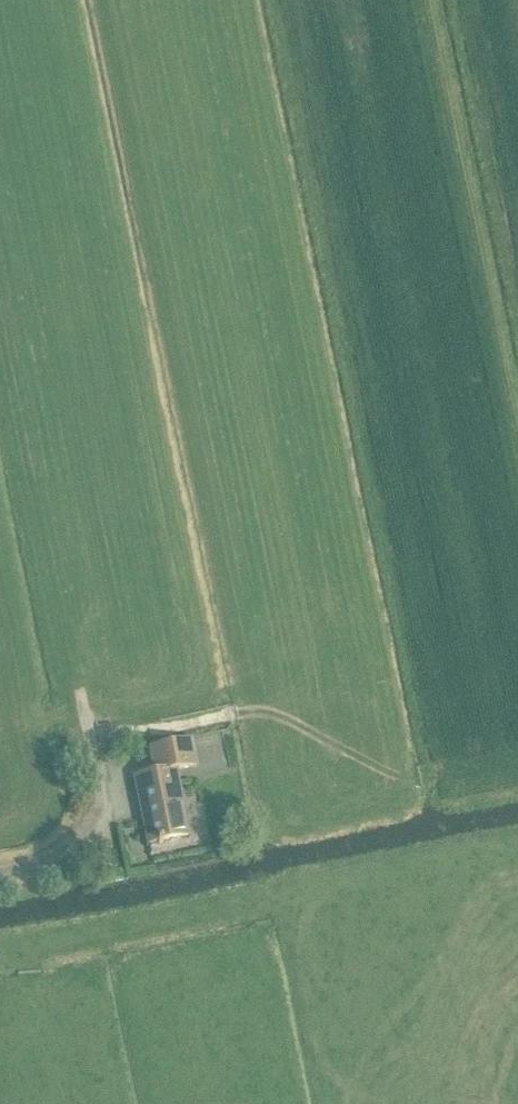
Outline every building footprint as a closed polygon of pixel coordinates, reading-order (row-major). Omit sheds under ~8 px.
[(195,766),(190,741),(150,750),(155,774),(175,770),(195,766)] [(188,835),(175,770),(155,774),(135,778),(138,793),(142,793),(148,822),(144,823),(148,843),(158,842),(159,844),(163,843),(163,840),(188,835)]
